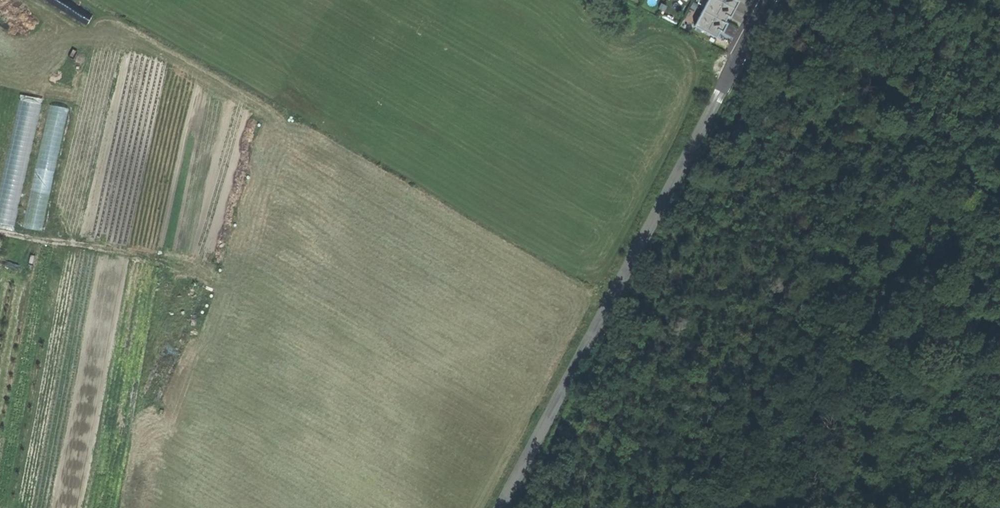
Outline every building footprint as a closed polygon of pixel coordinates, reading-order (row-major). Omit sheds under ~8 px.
[(693,27),(717,40),(739,0),(708,0),(693,27)]
